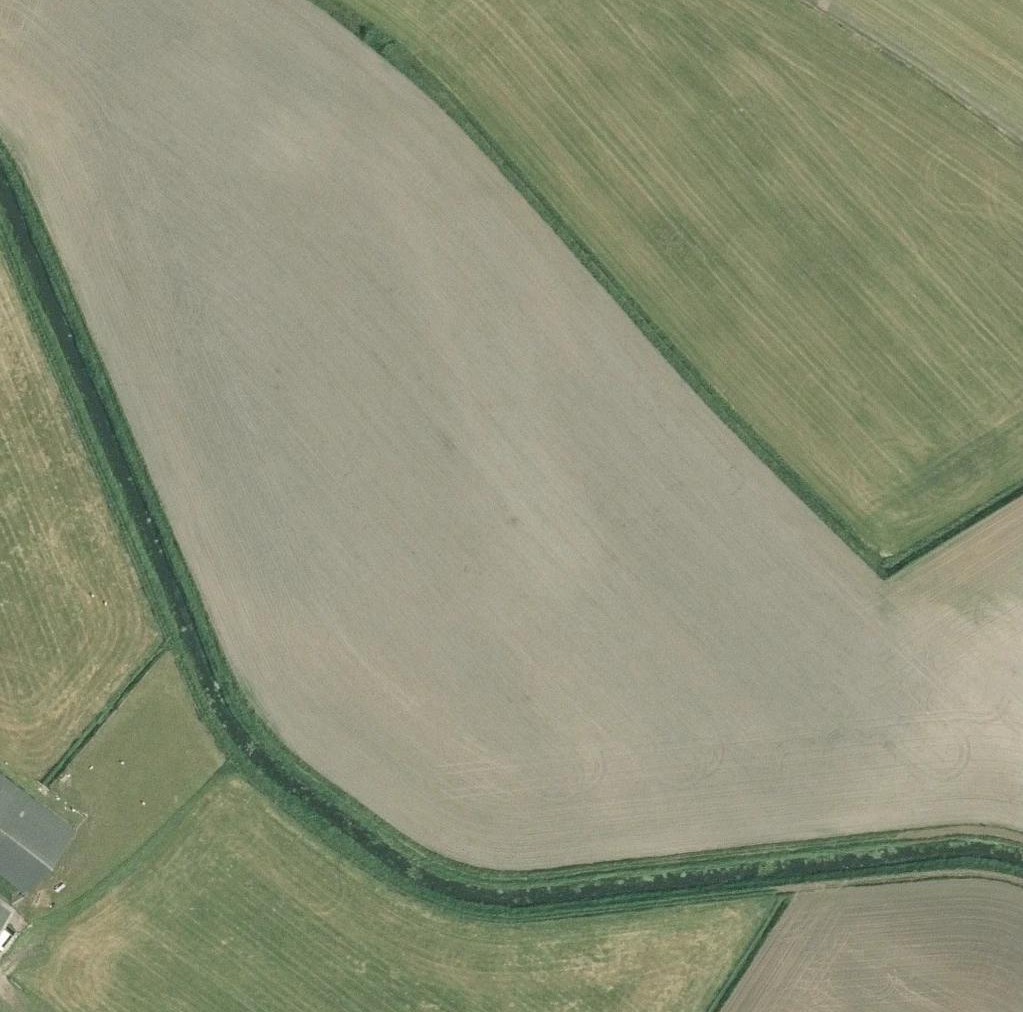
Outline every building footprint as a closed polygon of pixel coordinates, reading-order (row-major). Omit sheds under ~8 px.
[(0,771),(0,827),(27,792),(0,771)] [(27,792),(0,827),(0,873),(26,893),(76,829),(27,792)] [(16,907),(0,895),(0,927),(16,907)]
